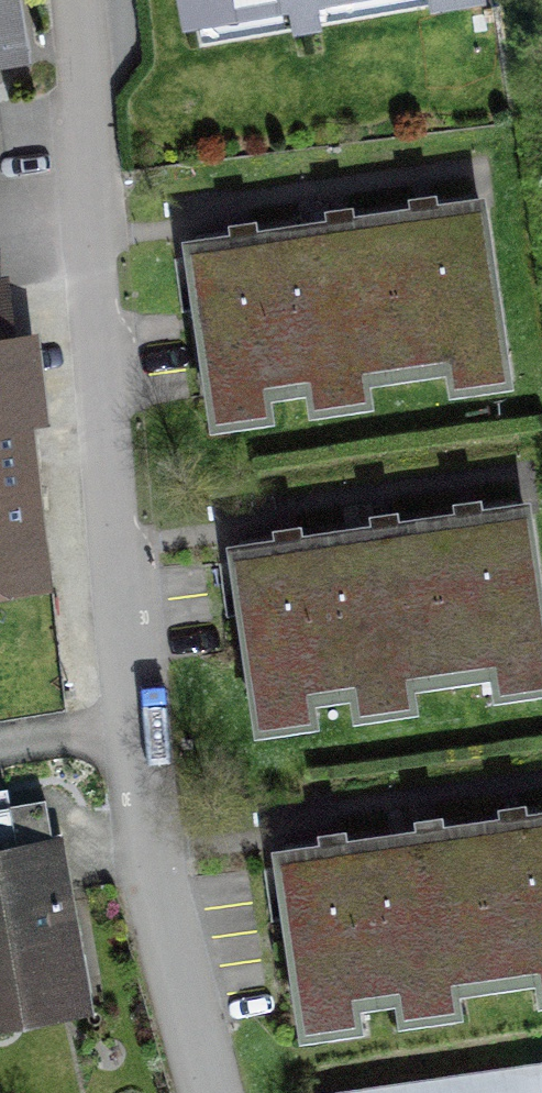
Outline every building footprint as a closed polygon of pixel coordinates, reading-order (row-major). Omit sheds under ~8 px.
[(38,70),(27,0),(0,0),(0,77),(38,70)] [(190,29),(369,0),(185,0),(190,29)] [(189,257),(211,396),(494,349),(472,211),(189,257)] [(0,288),(0,602),(55,594),(11,286),(0,288)] [(227,559),(250,698),(533,651),(510,513),(227,559)] [(300,1003),(541,964),(541,821),(277,865),(300,1003)] [(0,855),(0,1035),(97,1020),(69,845),(0,855)] [(363,1092),(541,1092),(541,1067),(363,1092)]
